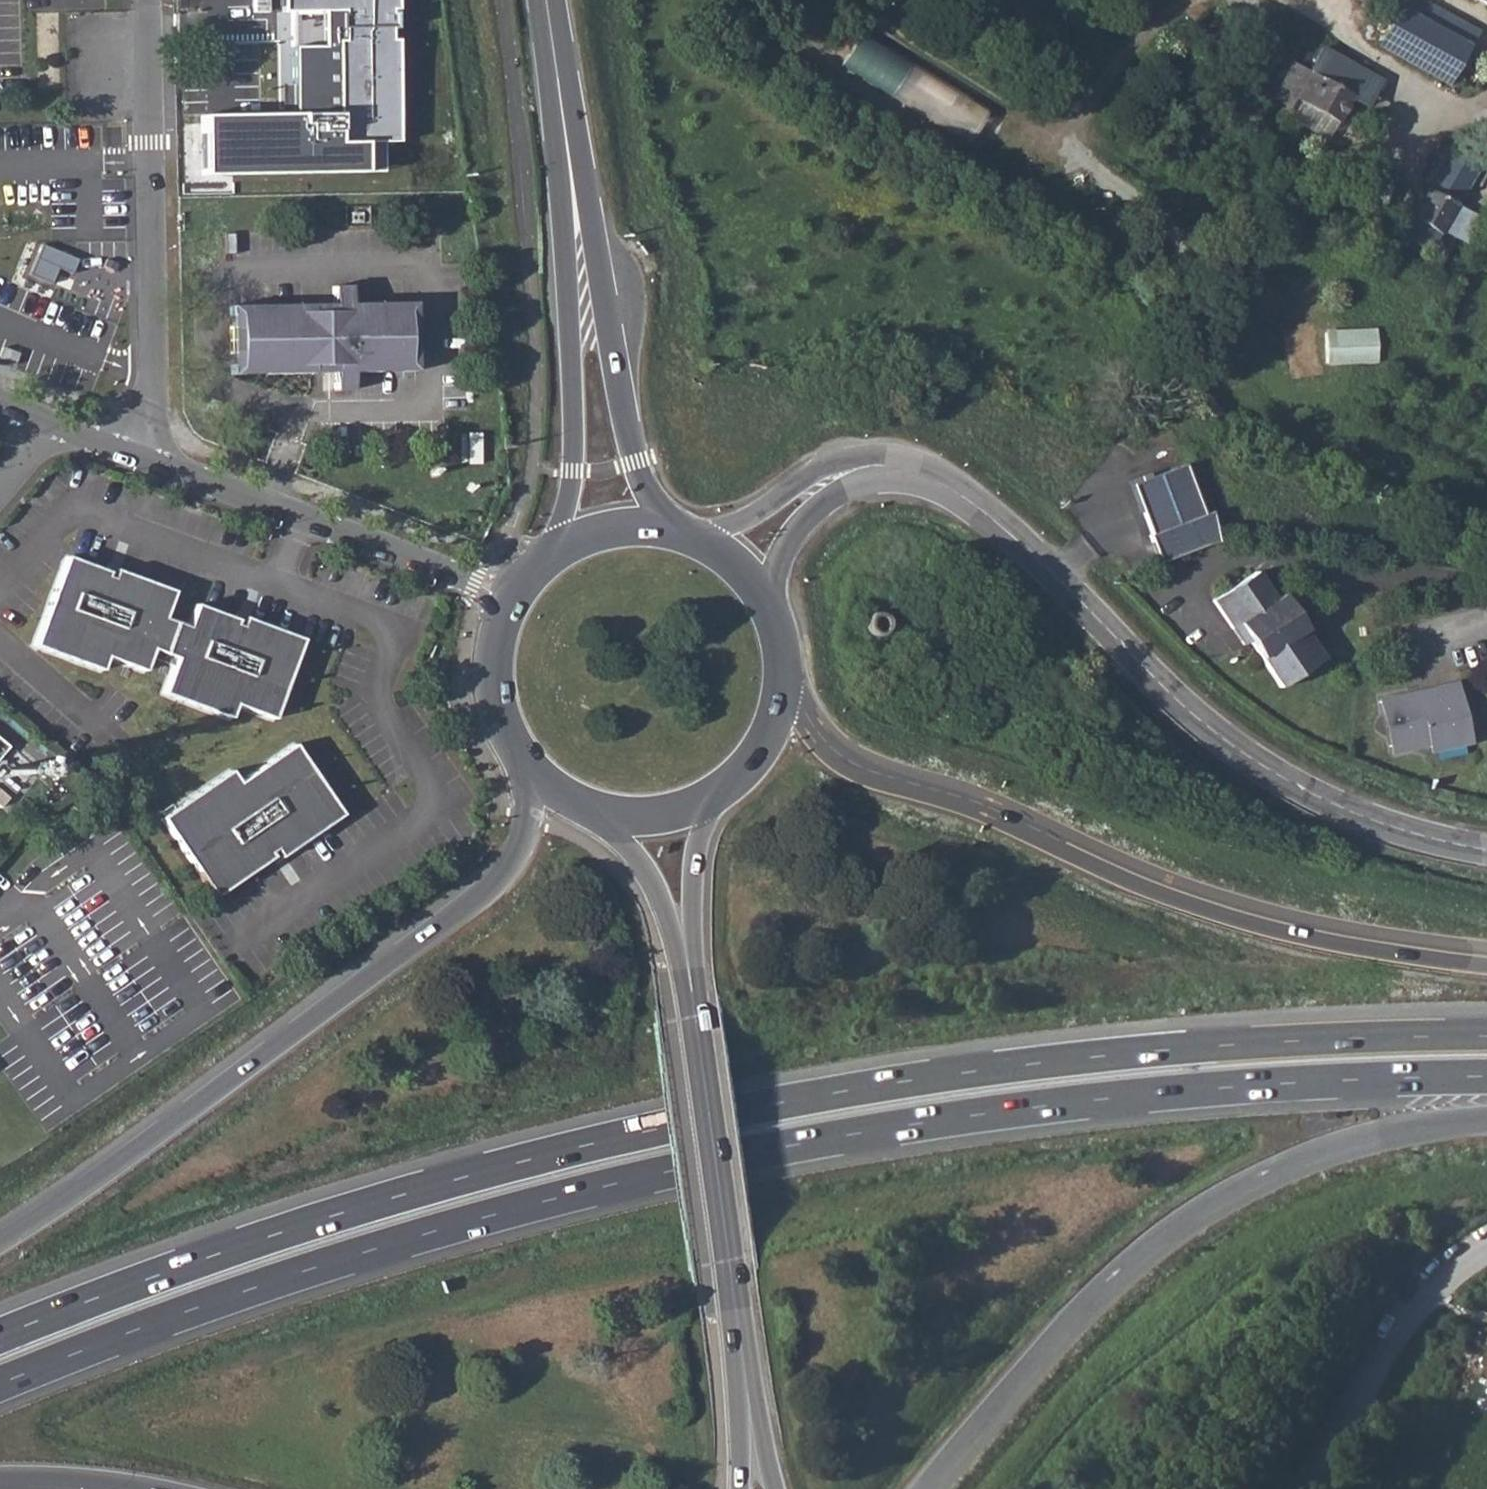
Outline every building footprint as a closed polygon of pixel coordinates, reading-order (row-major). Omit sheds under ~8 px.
[(286,10),(338,9),(339,14),(335,15),(336,29),(340,29),(341,42),(334,43),(336,135),(369,135),(369,141),(396,140),(396,132),(402,133),(402,102),(395,102),(393,40),(387,40),(386,27),(391,27),(390,12),(387,12),(387,7),(392,7),(392,0),(286,0),(286,10)] [(1397,8),(1382,34),(1379,39),(1449,81),(1468,48),(1424,22),(1397,8)] [(321,43),(334,43),(341,42),(340,29),(336,29),(321,29),(321,43)] [(839,61),(921,111),(941,81),(858,30),(839,61)] [(1297,63),(1276,98),(1296,111),(1301,103),(1338,124),(1354,96),(1297,63)] [(941,81),(921,111),(966,139),(983,108),(941,81)] [(1444,152),(1398,233),(1429,251),(1481,160),(1469,152),(1462,162),(1444,152)] [(41,244),(29,274),(51,284),(58,268),(71,274),(77,259),(41,244)] [(334,301),(229,302),(230,372),(335,371),(335,388),(353,387),(353,370),(415,370),(414,299),(353,301),(353,282),(333,283),(334,301)] [(0,354),(0,358),(14,364),(19,352),(4,346),(0,354)] [(1352,416),(1379,372),(1350,354),(1323,398),(1352,416)] [(1156,559),(1216,543),(1193,462),(1134,478),(1156,559)] [(109,569),(67,553),(33,642),(99,666),(104,652),(141,667),(149,645),(172,654),(159,689),(225,714),(230,700),(267,714),(297,635),(239,613),(237,617),(191,599),(183,621),(159,612),(169,586),(111,564),(109,569)] [(1279,687),(1323,659),(1281,595),(1274,600),(1255,571),(1212,600),(1231,628),(1237,624),(1248,640),(1279,687)] [(865,613),(863,619),(863,624),(866,630),(870,633),(875,634),(881,633),(885,630),(887,625),(888,620),(886,615),(882,610),(877,608),(871,608),(868,610),(865,613)] [(1414,690),(1387,700),(1398,749),(1429,741),(1430,747),(1468,738),(1455,684),(1414,690)] [(9,745),(0,738),(0,756),(9,745)] [(231,765),(163,812),(217,890),(279,847),(281,851),(343,809),(295,739),(239,777),(231,765)]
